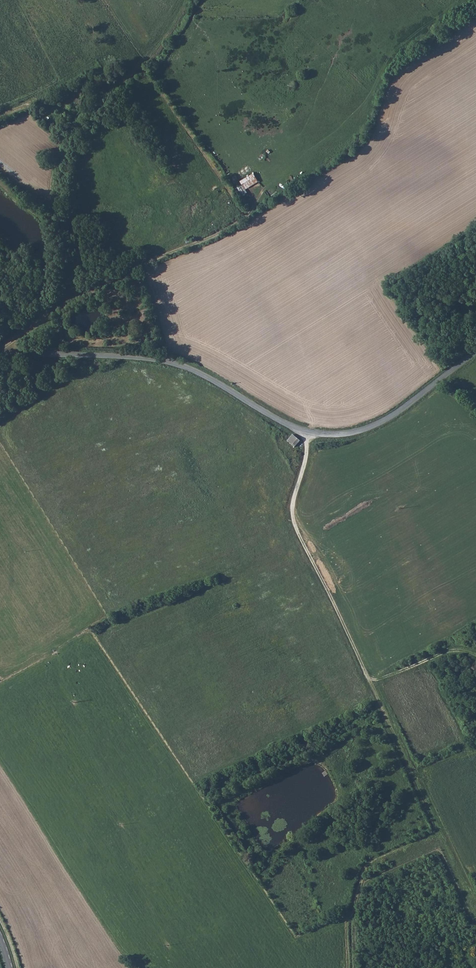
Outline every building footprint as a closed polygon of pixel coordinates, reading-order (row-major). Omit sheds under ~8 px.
[(254,174),(241,180),(242,183),(256,177),(254,174)] [(239,187),(243,195),(248,192),(243,184),(239,187)] [(287,441),(295,447),(300,440),(292,435),(287,441)]
